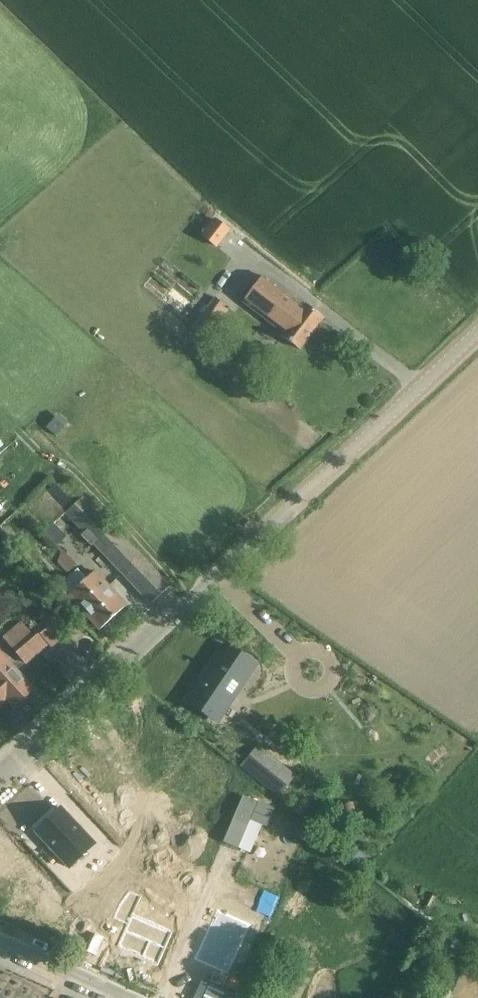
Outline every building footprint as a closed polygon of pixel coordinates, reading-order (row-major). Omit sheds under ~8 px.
[(229,230),(215,219),(203,234),(217,245),(229,230)] [(262,276),(243,302),(284,333),(283,335),(300,348),(323,318),(306,305),(304,308),(262,276)] [(216,298),(193,328),(206,338),(229,308),(216,298)] [(57,417),(47,427),(56,435),(66,425),(57,417)] [(84,495),(65,513),(76,525),(83,532),(81,534),(81,535),(92,546),(94,544),(151,604),(170,586),(84,495)] [(100,629),(126,606),(95,571),(78,586),(69,576),(58,586),(68,596),(69,595),(100,629)] [(30,632),(13,647),(26,663),(48,644),(51,647),(52,646),(64,636),(61,633),(60,632),(48,618),(37,628),(36,627),(30,632)] [(225,644),(187,700),(202,710),(217,720),(232,698),(226,695),(249,660),(225,644)] [(0,652),(0,706),(7,699),(15,707),(34,689),(0,652)] [(257,747),(242,766),(278,796),(294,777),(257,747)] [(49,795),(24,819),(58,855),(83,831),(49,795)] [(120,903),(113,918),(126,924),(117,946),(158,964),(172,932),(131,913),(139,895),(129,890),(120,903)] [(213,892),(190,945),(229,962),(252,908),(213,892)]
